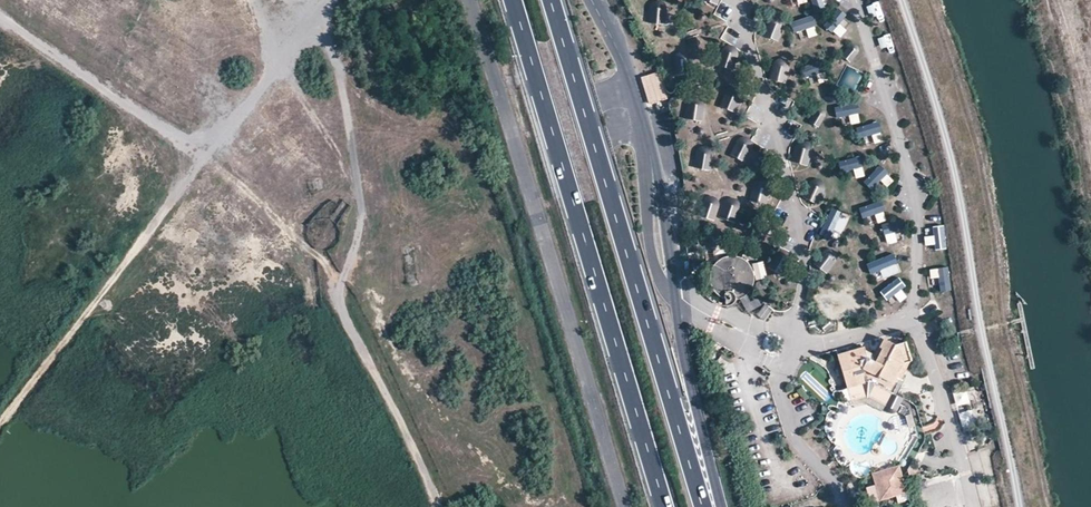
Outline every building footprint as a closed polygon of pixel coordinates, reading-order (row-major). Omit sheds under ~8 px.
[(816,9),(829,2),(828,0),(812,0),(816,9)] [(650,23),(664,23),(665,1),(650,1),(650,23)] [(806,30),(808,38),(818,35),(812,16),(791,22),(795,33),(806,30)] [(827,27),(840,38),(848,30),(835,18),(827,27)] [(765,36),(779,40),(783,25),(769,21),(765,36)] [(728,29),(722,38),(731,43),(737,34),(728,29)] [(855,62),(859,48),(847,45),(843,59),(855,62)] [(857,97),(867,74),(847,65),(839,83),(837,82),(834,87),(857,97)] [(662,71),(642,75),(647,104),(667,100),(662,71)] [(725,90),(721,107),(737,111),(741,94),(725,90)] [(684,118),(702,122),(706,107),(687,103),(684,118)] [(857,103),(836,107),(839,121),(849,119),(851,125),(862,123),(857,103)] [(875,144),(884,142),(878,122),(857,128),(860,139),(872,136),(875,144)] [(744,162),(755,146),(740,137),(730,153),(744,162)] [(792,163),(812,166),(815,148),(795,145),(792,163)] [(696,169),(712,169),(713,150),(697,149),(696,169)] [(746,162),(756,167),(763,155),(752,150),(746,162)] [(856,180),(867,175),(859,155),(848,160),(856,180)] [(882,181),(887,188),(894,182),(882,166),(863,179),(870,189),(882,181)] [(766,206),(772,191),(756,184),(750,200),(766,206)] [(815,184),(810,201),(821,204),(827,188),(815,184)] [(713,221),(719,200),(705,196),(699,216),(713,221)] [(734,223),(742,203),(727,197),(719,217),(734,223)] [(881,201),(859,209),(862,219),(874,214),(878,224),(888,220),(881,201)] [(831,222),(822,234),(832,242),(841,230),(831,222)] [(887,244),(899,243),(897,225),(885,226),(887,244)] [(933,226),(933,236),(925,236),(925,246),(935,245),(935,250),(946,250),(946,226),(933,226)] [(821,250),(812,263),(827,274),(836,261),(821,250)] [(886,259),(892,270),(904,263),(899,252),(886,259)] [(768,276),(761,261),(748,267),(742,253),(708,268),(723,301),(738,294),(747,313),(762,306),(751,284),(768,276)] [(790,257),(777,270),(783,277),(797,265),(790,257)] [(931,279),(940,278),(941,292),(952,291),(950,267),(930,269),(931,279)] [(893,307),(908,297),(903,289),(906,287),(900,277),(881,290),(893,307)] [(921,316),(940,310),(937,300),(918,307),(921,316)] [(869,382),(894,394),(912,363),(906,342),(895,345),(885,340),(879,349),(884,351),(879,358),(866,351),(865,347),(839,355),(848,389),(869,382)] [(968,390),(953,393),(957,407),(971,403),(968,390)] [(896,396),(891,410),(898,413),(904,398),(896,396)] [(959,414),(963,426),(975,423),(971,410),(959,414)] [(880,502),(909,494),(900,466),(872,475),(880,502)] [(922,496),(936,492),(931,478),(918,482),(922,496)] [(875,485),(867,487),(871,500),(878,498),(875,485)]
